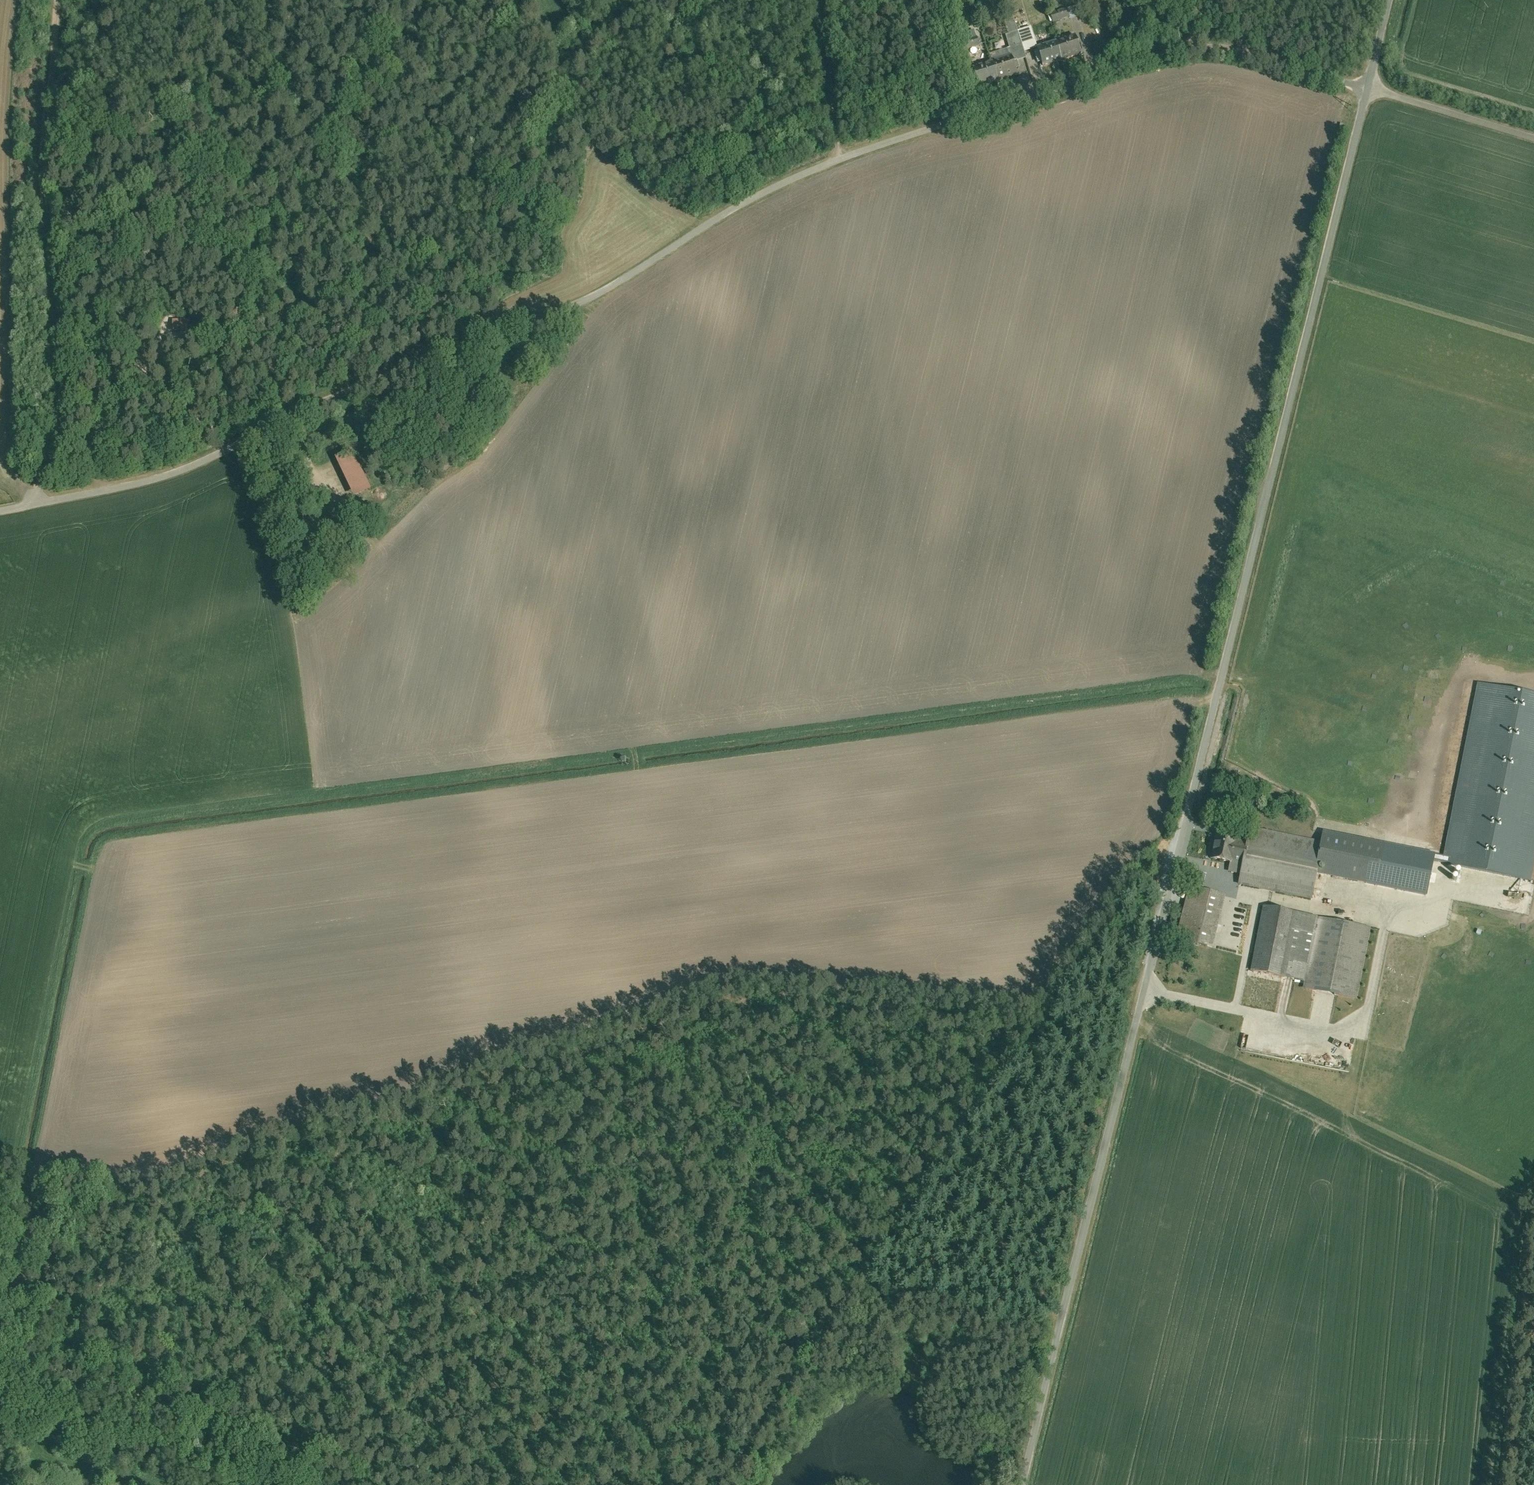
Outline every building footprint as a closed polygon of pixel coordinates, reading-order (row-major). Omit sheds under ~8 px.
[(1050,17),(1053,29),(1073,24),(1069,12),(1050,17)] [(1004,39),(1009,53),(1035,44),(1030,30),(1004,39)] [(961,43),(965,55),(981,50),(977,38),(961,43)] [(1037,50),(1043,69),(1082,57),(1076,38),(1037,50)] [(972,70),(978,89),(1017,77),(1011,58),(972,70)] [(175,334),(192,333),(191,321),(174,322),(175,334)] [(357,453),(340,460),(360,501),(376,493),(357,453)] [(1533,868),(1533,694),(1484,684),(1451,851),(1533,868)] [(1245,873),(1244,880),(1315,894),(1319,874),(1426,895),(1434,854),(1324,832),(1323,840),(1253,826),(1249,845),(1236,843),(1237,836),(1222,833),(1217,858),(1235,861),(1233,870),(1245,873)] [(1193,875),(1179,939),(1216,947),(1228,894),(1206,889),(1208,878),(1193,875)] [(1371,927),(1267,905),(1254,966),(1305,977),(1302,989),(1356,1001),(1371,927)]
